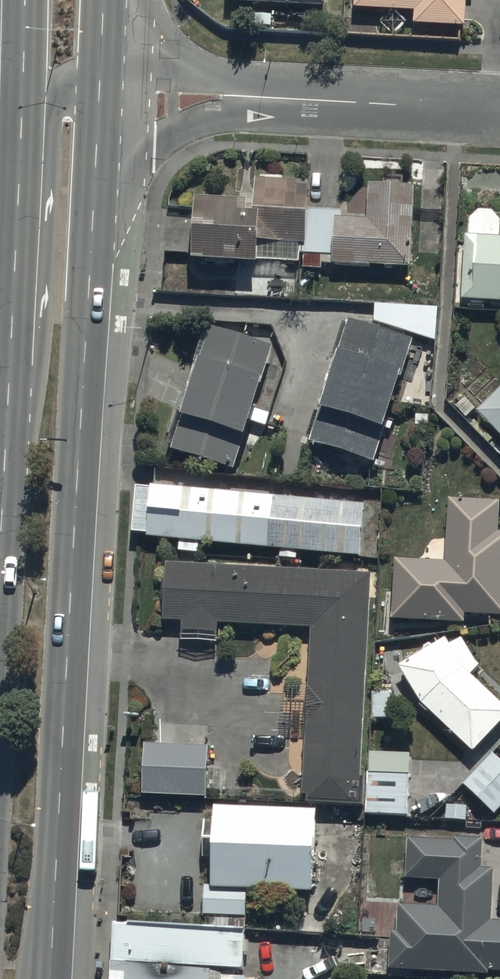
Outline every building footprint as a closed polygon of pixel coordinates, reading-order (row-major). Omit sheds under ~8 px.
[(228,9),(326,14),(326,0),(228,0),(228,9)] [(355,15),(417,18),(416,30),(465,33),(467,0),(356,0),(355,15)] [(252,205),(190,194),(185,255),(407,271),(414,180),(367,180),(362,217),(305,209),(307,179),(254,176),(252,205)] [(459,297),(499,299),(499,230),(463,227),(459,297)] [(412,337),(346,316),(307,435),(372,457),(412,337)] [(272,346),(205,325),(167,446),(234,467),(272,346)] [(474,409),(499,436),(499,384),(474,409)] [(366,498),(152,479),(148,530),(361,551),(366,498)] [(396,565),(393,627),(466,630),(466,622),(499,623),(499,540),(499,513),(499,508),(449,506),(446,568),(396,565)] [(375,573),(179,561),(175,622),(320,632),(309,803),(360,807),(375,573)] [(443,636),(397,664),(419,700),(472,749),(499,718),(499,703),(459,665),(443,636)] [(145,744),(145,794),(208,796),(210,746),(145,744)] [(463,790),(494,820),(499,815),(499,767),(493,760),(463,790)] [(370,778),(367,820),(408,823),(410,781),(370,778)] [(322,812),(212,805),(207,884),(317,891),(322,812)] [(390,975),(458,978),(488,978),(499,978),(499,929),(492,928),(495,876),(482,876),(484,845),(453,844),(453,847),(410,845),(408,883),(441,885),(439,914),(400,912),(399,939),(392,938),(390,975)] [(116,924),(112,978),(227,978),(227,970),(254,971),(256,933),(116,924)]
